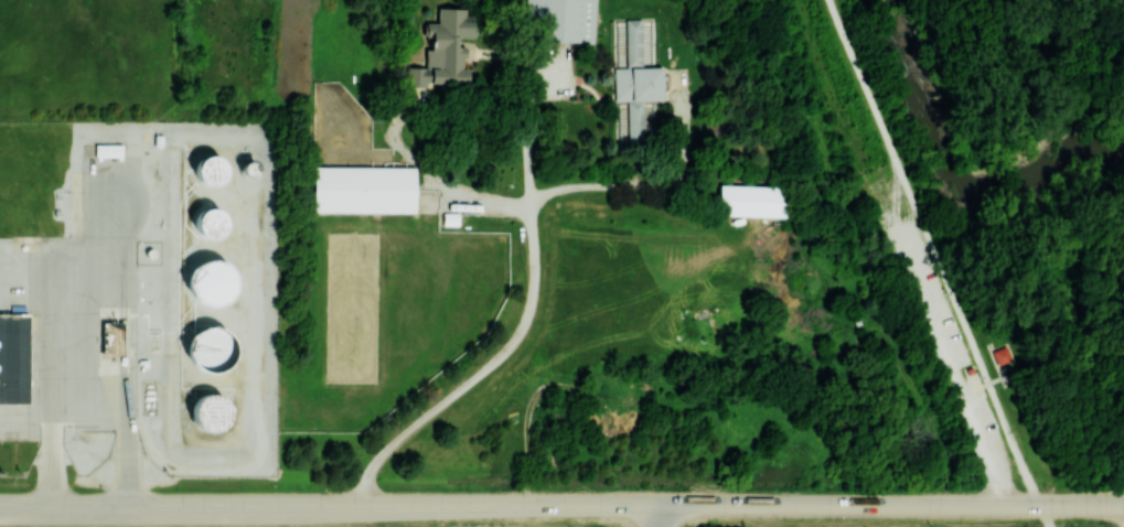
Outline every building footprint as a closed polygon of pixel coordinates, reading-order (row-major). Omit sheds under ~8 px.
[(525,16),(546,17),(546,40),(593,42),(595,0),(525,0),(525,16)] [(466,84),(466,68),(463,67),(464,45),(457,45),(457,37),(472,37),(473,14),(465,14),(465,7),(437,7),(437,23),(423,22),(422,39),(430,39),(430,49),(425,49),(424,67),(412,66),(411,82),(466,84)] [(642,67),(641,19),(614,20),(615,101),(627,100),(628,146),(644,145),(643,100),(662,100),(662,66),(642,67)] [(211,187),(228,169),(209,151),(200,160),(205,165),(197,174),(211,187)] [(415,166),(312,166),(312,211),(414,212),(415,166)] [(783,216),(784,186),(718,184),(717,214),(783,216)] [(225,233),(223,207),(201,209),(203,234),(225,233)] [(191,303),(231,303),(231,261),(191,261),(191,303)] [(28,405),(26,315),(0,315),(0,405),(28,405)] [(234,333),(194,326),(187,366),(227,373),(234,333)] [(997,364),(1011,359),(1006,345),(992,351),(997,364)] [(966,367),(968,373),(975,370),(972,364),(966,367)] [(196,430),(229,425),(224,394),(191,399),(196,430)]
